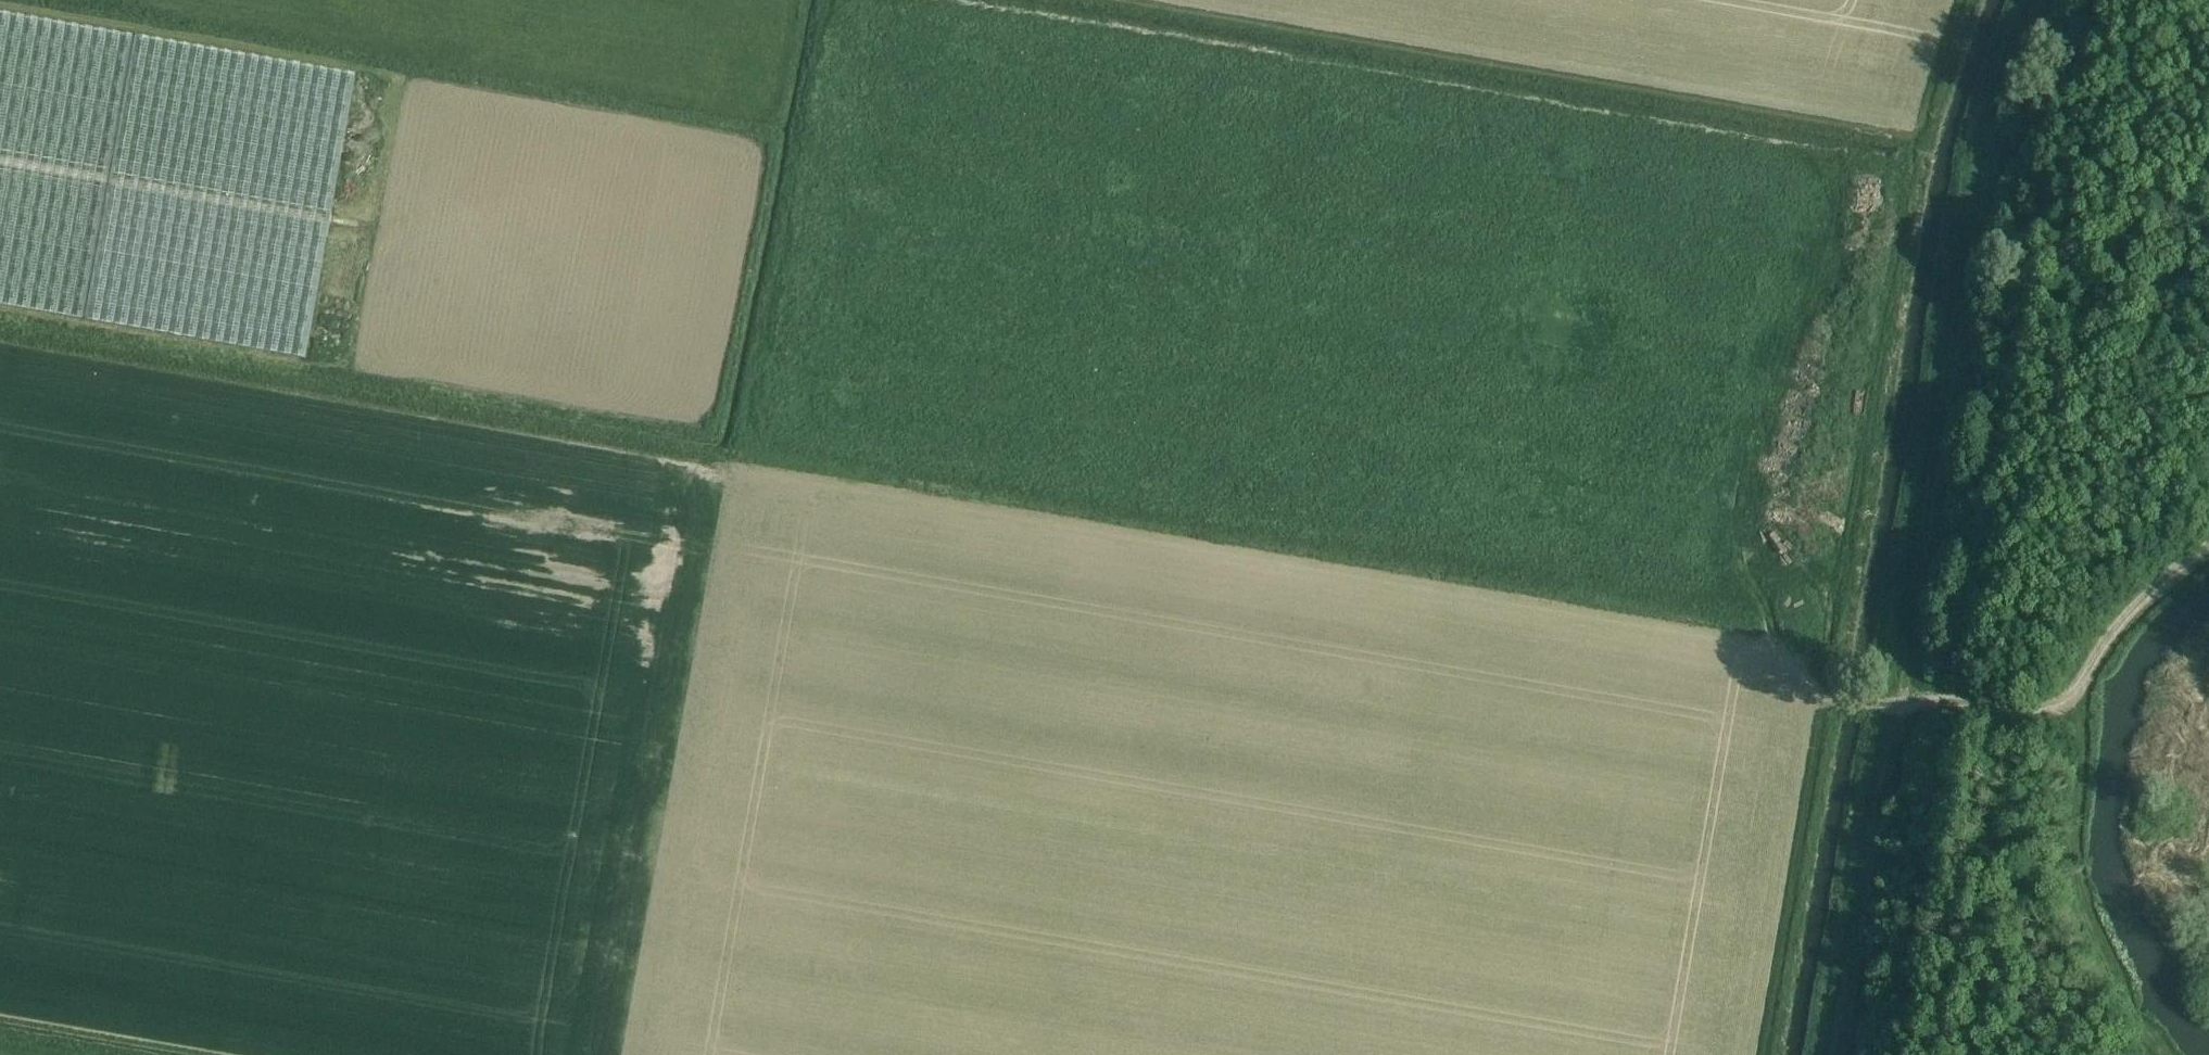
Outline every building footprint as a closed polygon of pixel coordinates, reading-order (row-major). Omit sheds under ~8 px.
[(134,35),(0,11),(0,305),(305,358),(355,75),(134,35)]
